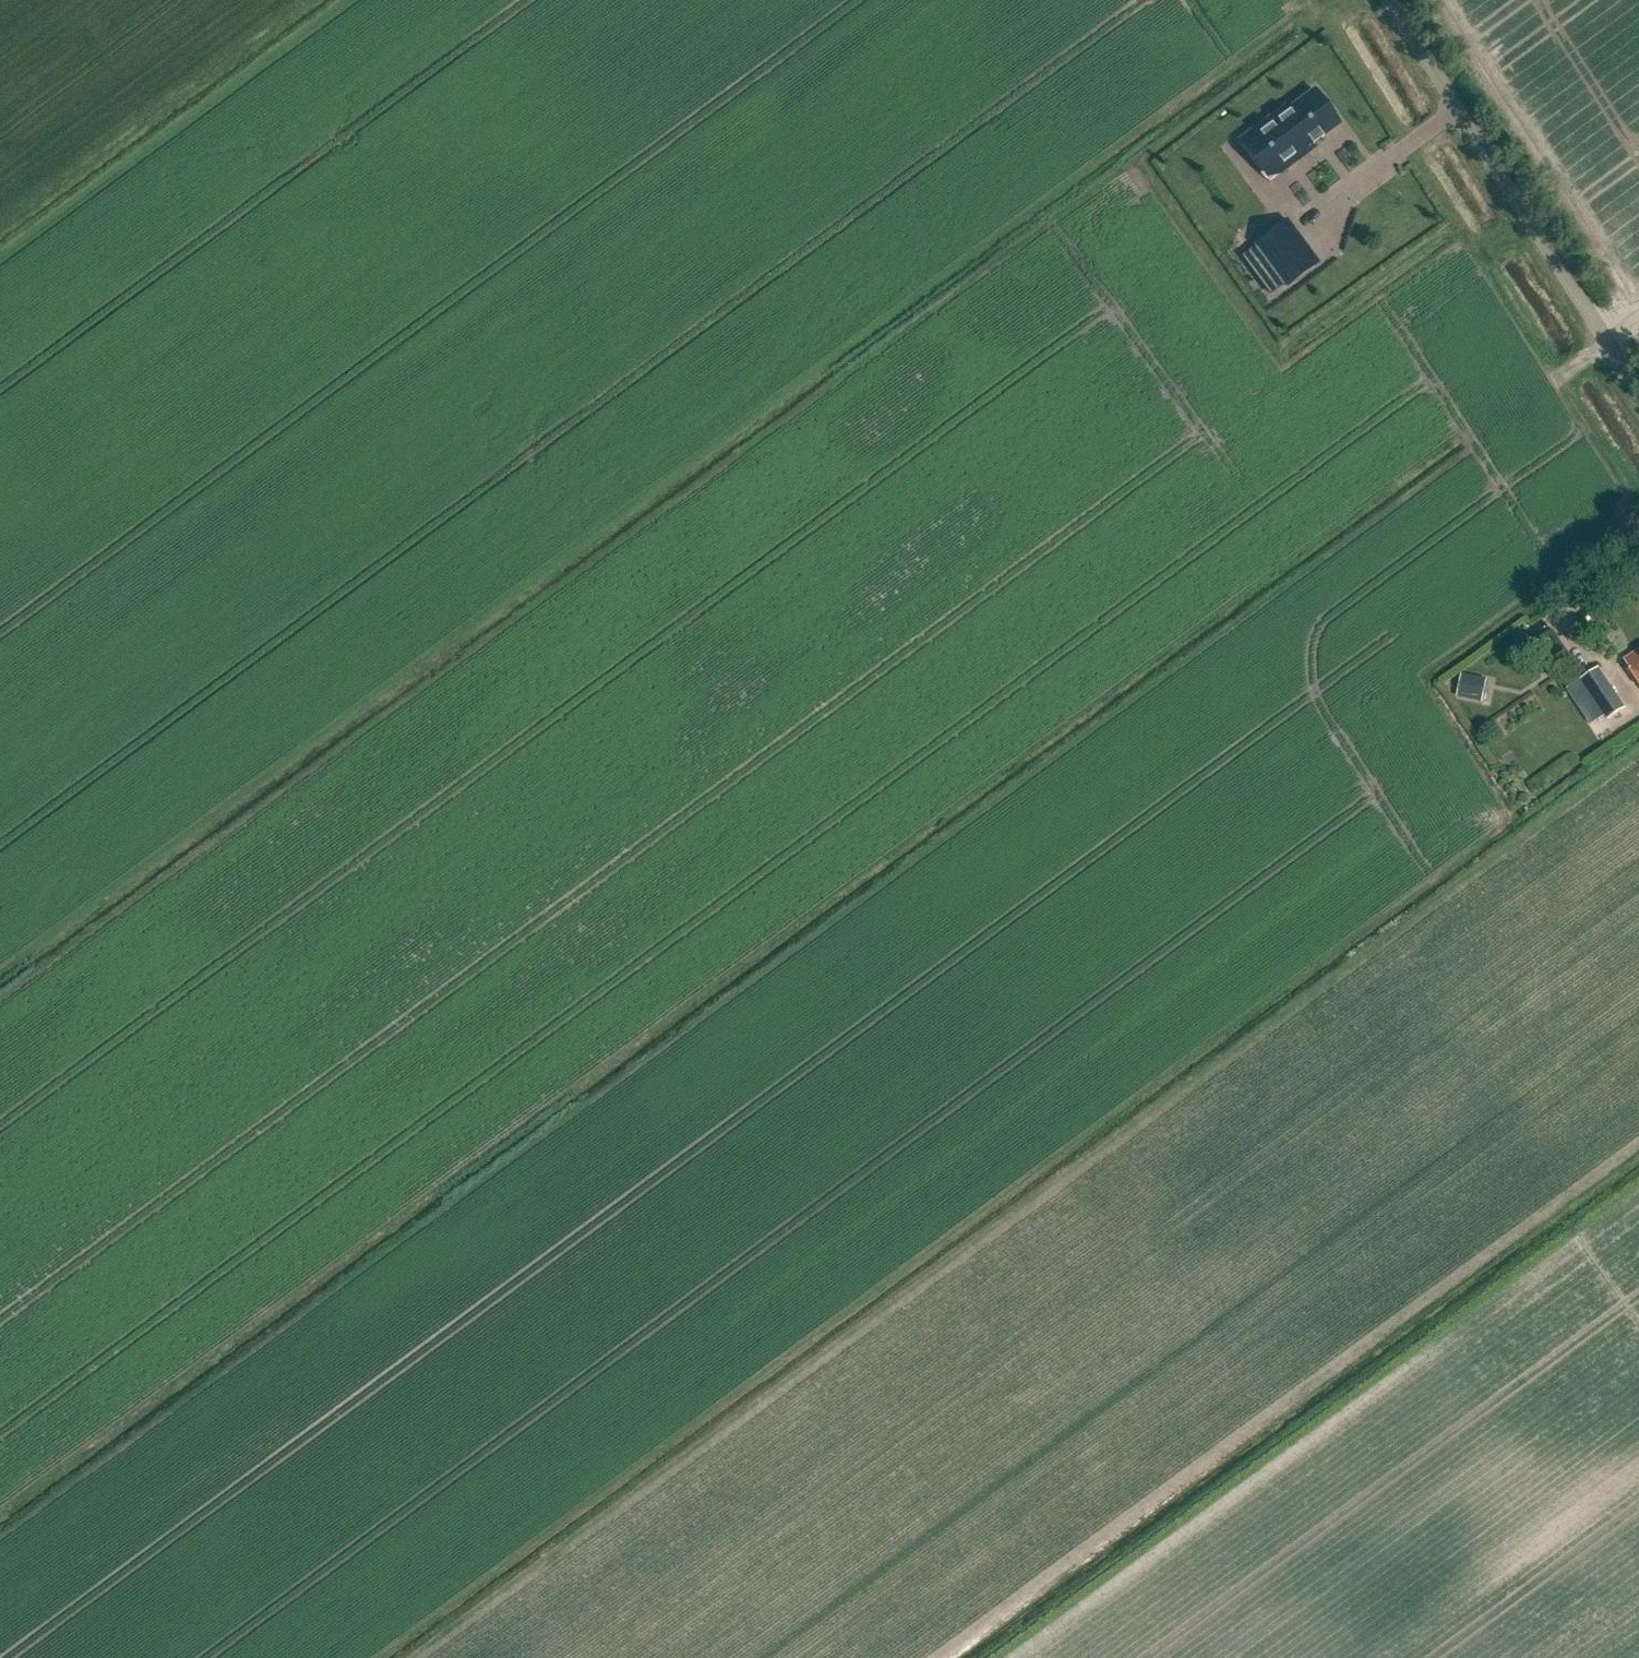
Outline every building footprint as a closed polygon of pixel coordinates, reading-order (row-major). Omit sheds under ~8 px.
[(1339,125),(1315,91),(1289,110),(1286,106),(1250,133),(1279,174),(1316,147),(1314,144),(1339,125)] [(1271,232),(1255,244),(1287,287),(1318,263),(1297,234),(1281,246),(1271,232)] [(1628,663),(1638,679),(1638,656),(1628,663)] [(1582,682),(1609,724),(1628,712),(1601,670),(1582,682)] [(1483,703),(1487,679),(1462,674),(1457,698),(1483,703)]
